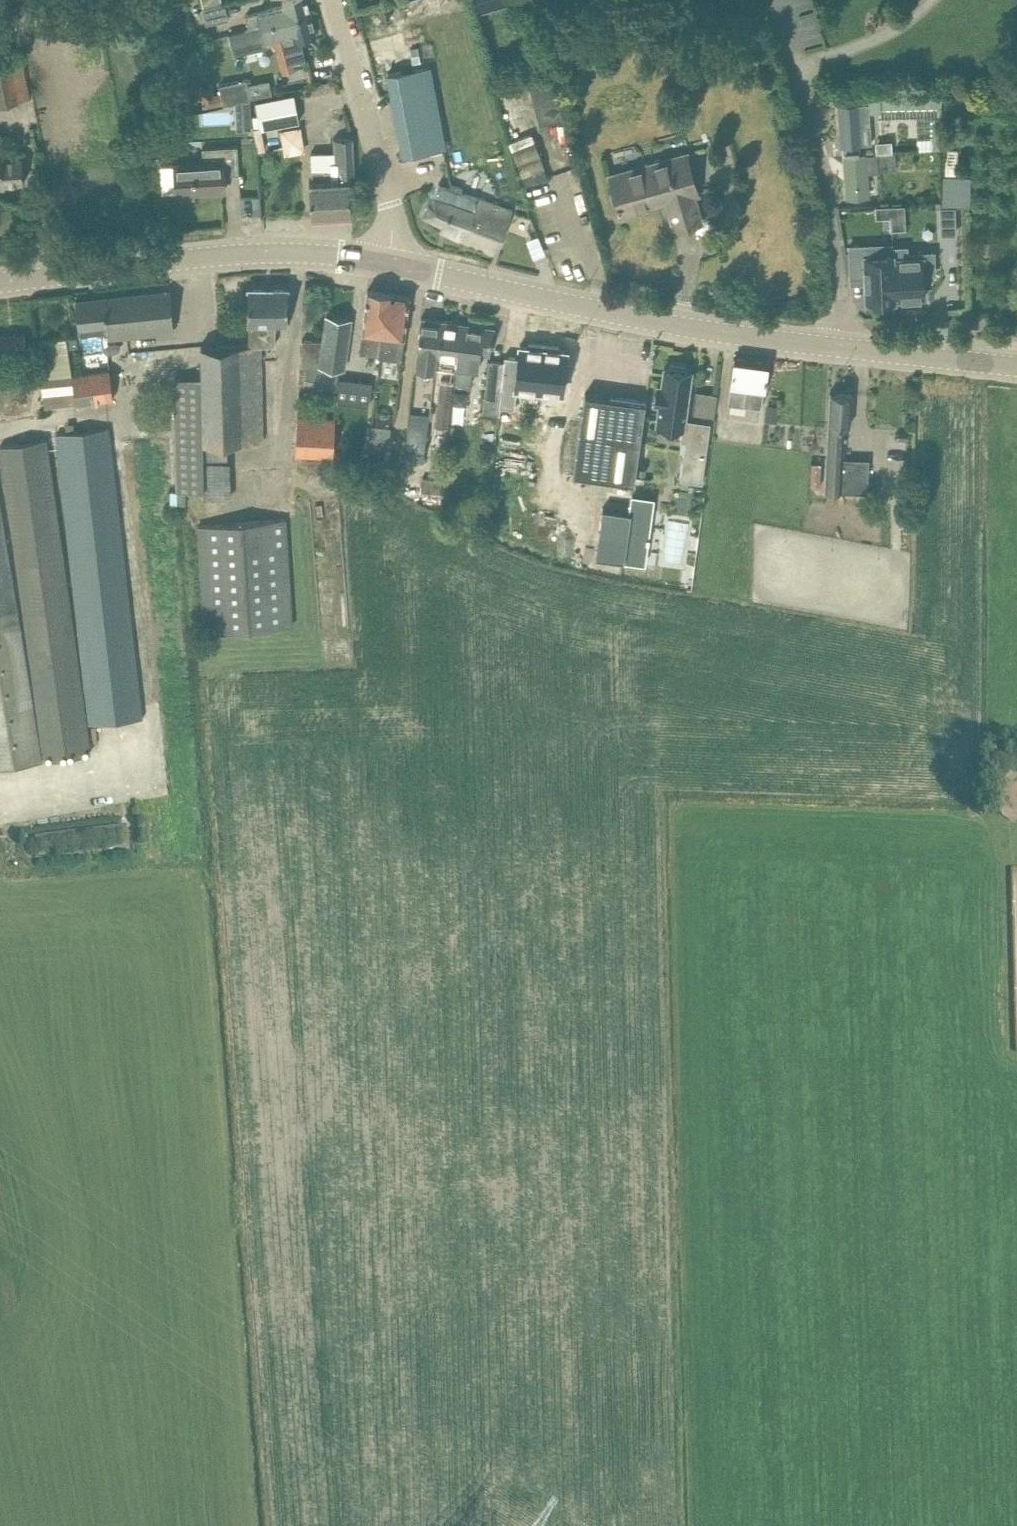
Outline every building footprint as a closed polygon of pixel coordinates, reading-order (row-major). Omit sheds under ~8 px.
[(225,0),(203,6),(206,22),(229,17),(225,0)] [(284,5),(247,14),(250,27),(311,12),(307,0),(283,0),(284,5)] [(390,27),(462,5),(461,0),(397,0),(383,4),(390,27)] [(510,2),(509,0),(479,0),(482,10),(510,2)] [(250,27),(228,33),(234,54),(267,46),(265,38),(279,34),(287,64),(306,59),(301,39),(316,34),(311,12),(250,27)] [(24,62),(22,52),(0,57),(0,103),(31,97),(24,62)] [(432,65),(388,73),(392,93),(404,156),(448,147),(432,65)] [(220,84),(224,103),(252,98),(247,78),(220,84)] [(261,126),(299,119),(294,91),(256,99),(261,126)] [(871,143),(869,103),(838,105),(841,145),(871,143)] [(314,179),(309,179),(310,197),(311,217),(352,215),(350,179),(355,179),(352,137),(334,138),(334,149),(317,150),(312,150),(313,170),(314,179)] [(22,161),(22,156),(3,158),(1,142),(0,142),(0,184),(25,181),(22,161)] [(238,154),(237,146),(203,148),(203,162),(175,164),(161,165),(163,193),(176,192),(176,193),(181,192),(181,197),(194,196),(194,192),(225,190),(224,175),(239,174),(238,154)] [(698,193),(693,174),(687,152),(609,174),(621,215),(667,202),(674,229),(702,221),(694,194),(698,193)] [(896,168),(896,152),(878,153),(878,154),(845,157),(848,197),(868,196),(866,171),(896,168)] [(438,185),(424,215),(443,223),(441,229),(476,244),(497,253),(512,211),(507,209),(460,192),(462,187),(451,183),(450,189),(438,185)] [(889,205),(875,205),(875,218),(889,217),(889,205)] [(942,233),(956,232),(955,206),(941,206),(942,233)] [(895,297),(893,254),(875,254),(874,244),(850,245),(851,277),(866,276),(867,301),(895,300),(895,297)] [(925,296),(924,256),(907,257),(906,246),(893,247),(893,254),(895,297),(925,296)] [(288,323),(288,308),(288,288),(248,287),(249,344),(260,344),(274,345),(275,323),(288,323)] [(76,300),(78,320),(80,335),(110,332),(110,336),(174,329),(170,290),(76,300)] [(384,347),(391,293),(367,290),(359,352),(378,354),(379,346),(384,347)] [(410,296),(391,293),(384,347),(379,346),(378,354),(378,356),(401,359),(410,296)] [(326,315),(323,338),(320,364),(344,367),(351,319),(326,315)] [(437,358),(442,320),(421,317),(415,366),(436,368),(437,358)] [(456,383),(462,323),(442,320),(437,358),(445,359),(444,368),(438,368),(437,381),(438,381),(438,383),(440,383),(435,425),(449,426),(454,385),(456,385),(456,383)] [(490,354),(494,327),(462,323),(456,383),(472,385),(474,369),(478,370),(480,353),(490,354)] [(26,345),(25,333),(0,336),(0,347),(26,345)] [(319,366),(320,364),(323,338),(302,338),(302,365),(306,365),(303,385),(337,391),(340,370),(319,366)] [(507,354),(501,403),(515,405),(517,388),(539,391),(545,343),(530,341),(530,345),(521,344),(520,356),(507,354)] [(545,343),(539,391),(563,394),(568,350),(560,349),(560,345),(545,343)] [(260,440),(260,344),(249,344),(201,345),(202,375),(203,457),(228,458),(228,440),(260,440)] [(765,390),(769,361),(734,357),(728,403),(762,407),(764,390),(765,390)] [(485,395),(483,411),(499,413),(500,398),(501,387),(504,359),(489,358),(485,395)] [(702,482),(711,421),(685,418),(691,371),(686,370),(687,366),(670,363),(669,368),(665,367),(662,386),(658,385),(655,402),(660,403),(657,423),(682,427),(680,440),(685,441),(680,479),(702,482)] [(111,370),(74,375),(77,403),(115,398),(111,370)] [(203,461),(203,457),(202,375),(175,378),(176,490),(204,490),(203,461)] [(373,380),(341,376),(338,401),(369,406),(373,380)] [(844,457),(845,424),(850,424),(851,413),(852,393),(830,391),(829,411),(826,458),(825,490),(853,491),(854,458),(844,457)] [(634,482),(645,401),(585,393),(574,473),(634,482)] [(410,410),(404,459),(424,462),(430,413),(410,410)] [(334,456),(335,417),(298,416),(296,457),(334,456)] [(389,440),(391,426),(371,424),(368,454),(363,454),(363,465),(382,466),(385,439),(389,440)] [(55,433),(87,704),(90,724),(143,718),(141,698),(109,426),(55,433)] [(45,760),(92,753),(47,438),(0,445),(0,448),(45,760)] [(231,461),(228,460),(203,461),(204,490),(204,497),(232,497),(231,461)] [(444,478),(422,476),(420,490),(442,492),(444,478)] [(604,501),(597,550),(626,553),(646,556),(652,508),(645,507),(646,502),(653,503),(654,492),(633,490),(631,505),(604,501)] [(44,759),(22,627),(20,627),(0,505),(0,766),(44,759)] [(197,524),(203,631),(292,626),(286,519),(197,524)]
